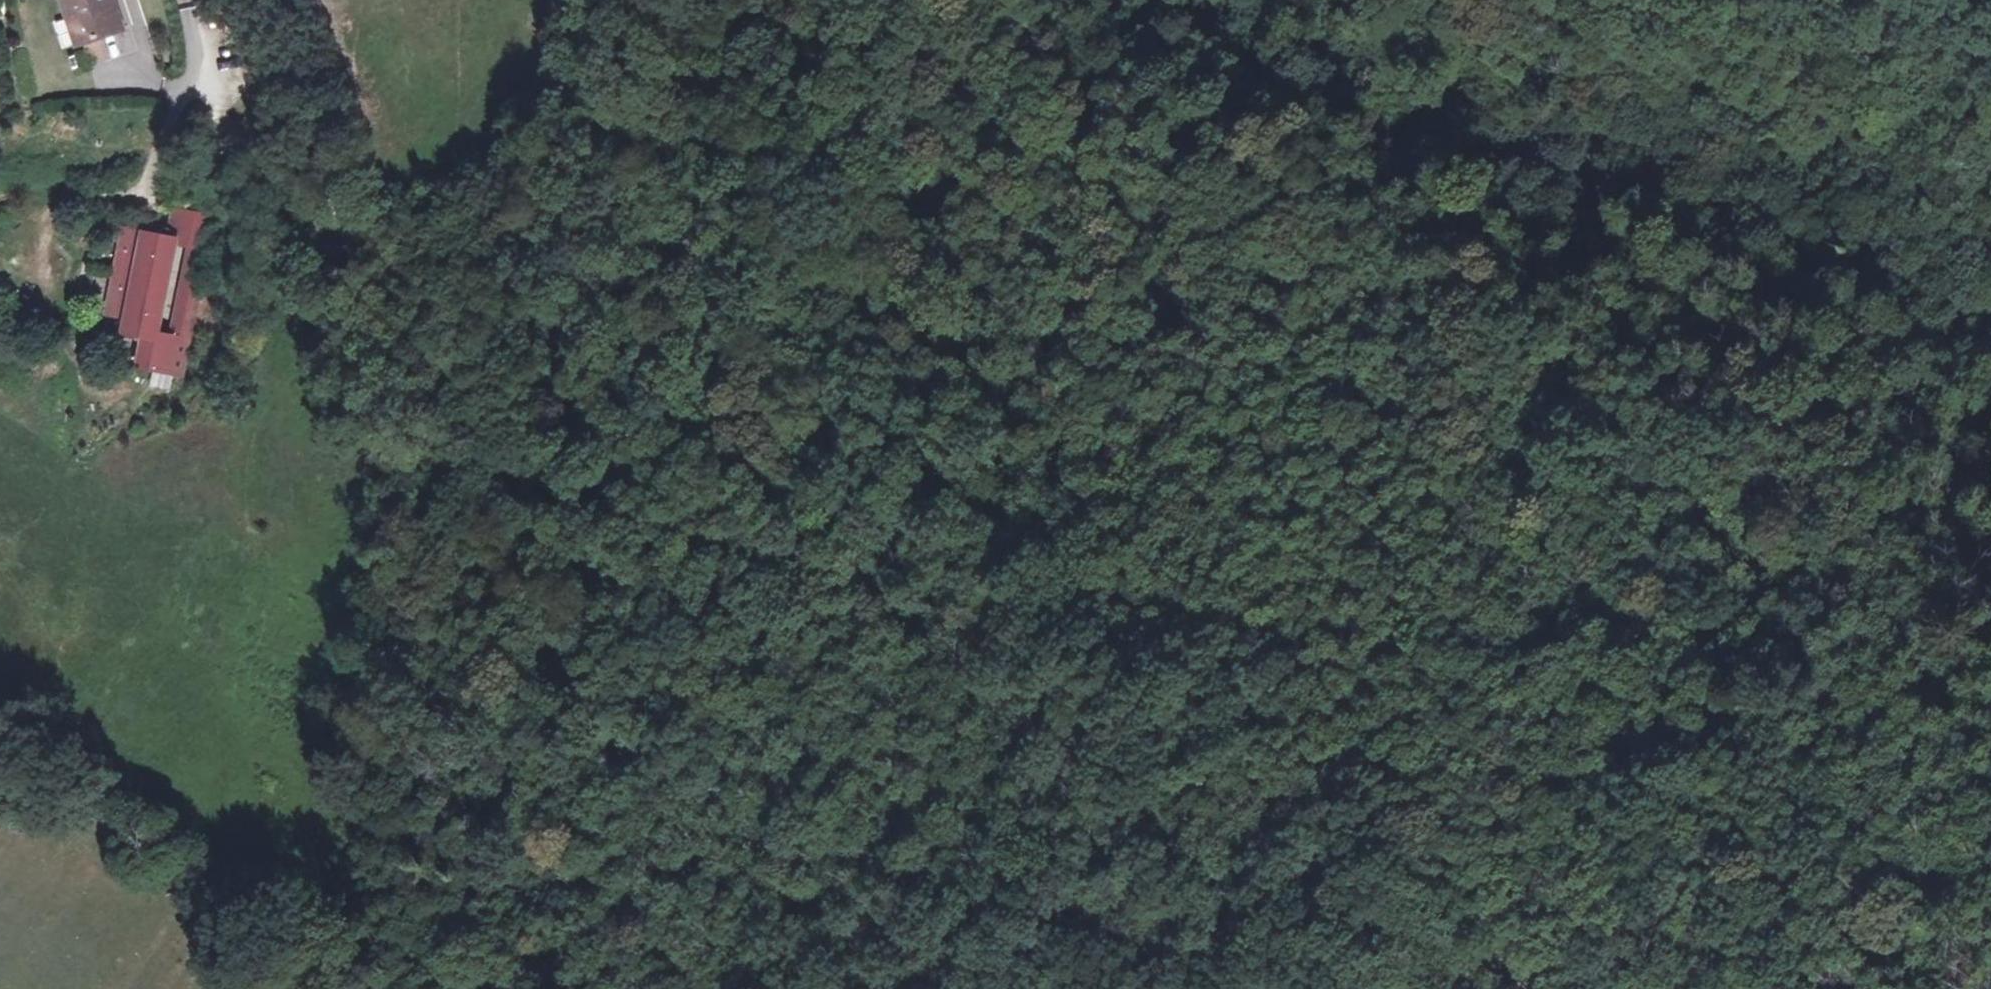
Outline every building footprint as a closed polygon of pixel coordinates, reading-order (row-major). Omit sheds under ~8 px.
[(118,0),(67,0),(73,16),(82,13),(92,45),(120,35),(128,33),(118,0)] [(89,46),(92,45),(82,13),(73,16),(82,48),(89,46)] [(120,35),(92,45),(89,46),(95,65),(128,53),(120,35)] [(179,215),(173,243),(177,244),(196,248),(176,342),(194,346),(218,223),(179,215)] [(145,340),(138,370),(187,380),(194,346),(176,342),(158,338),(177,244),(173,243),(145,238),(128,234),(110,319),(127,323),(124,336),(145,340)]
